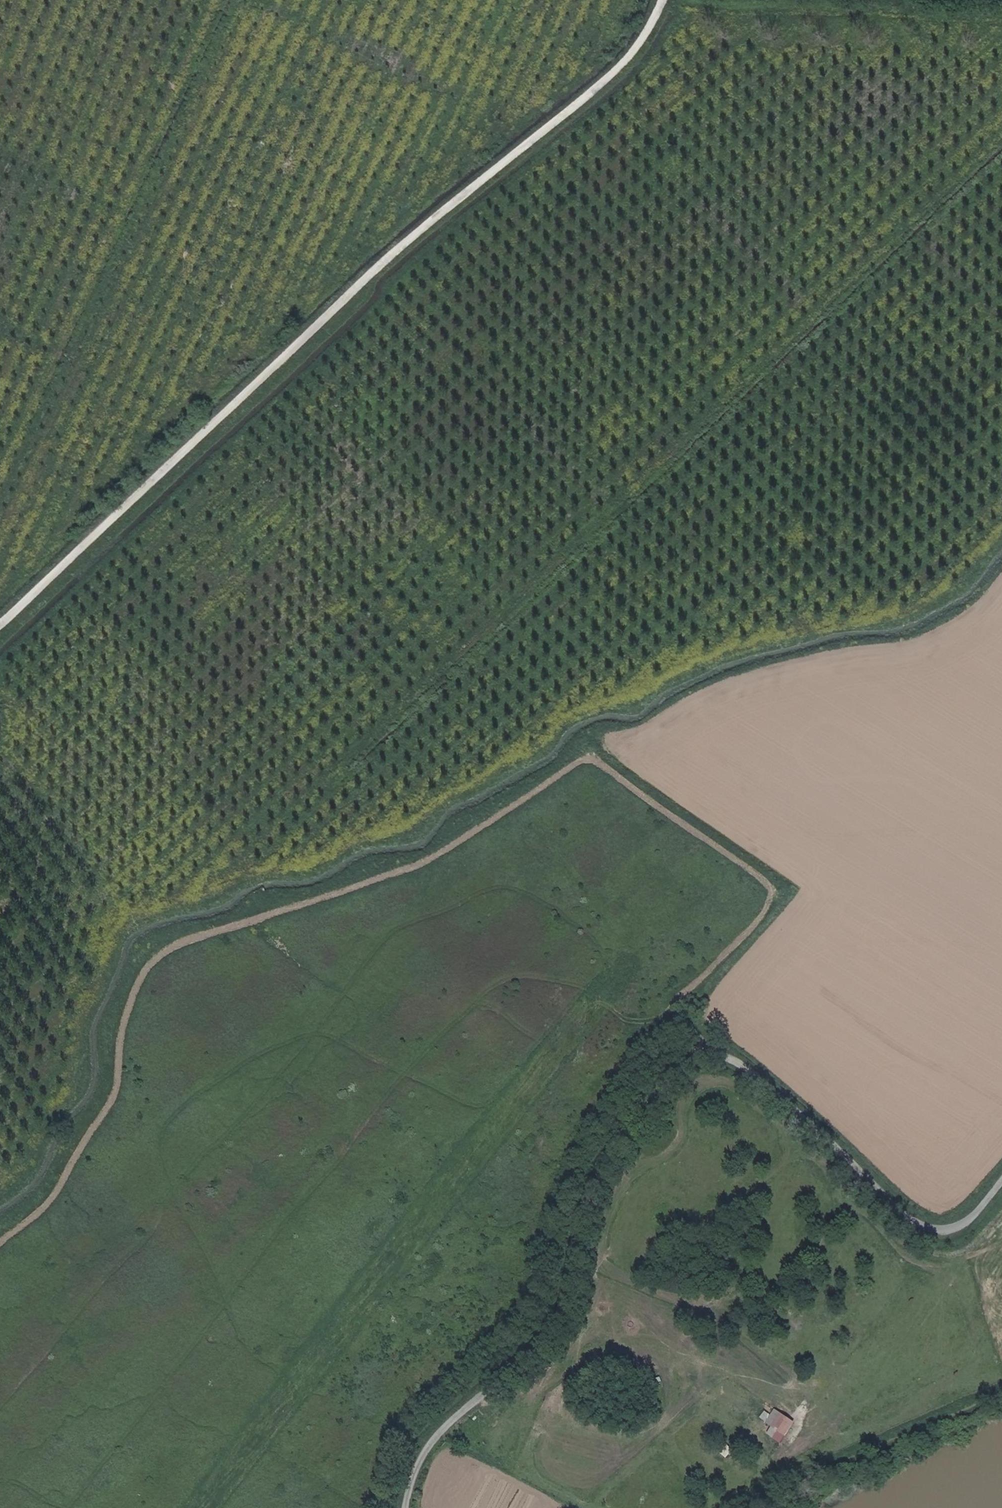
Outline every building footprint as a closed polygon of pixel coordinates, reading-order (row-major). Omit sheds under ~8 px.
[(796,1422),(776,1409),(767,1422),(788,1435),(796,1422)]
